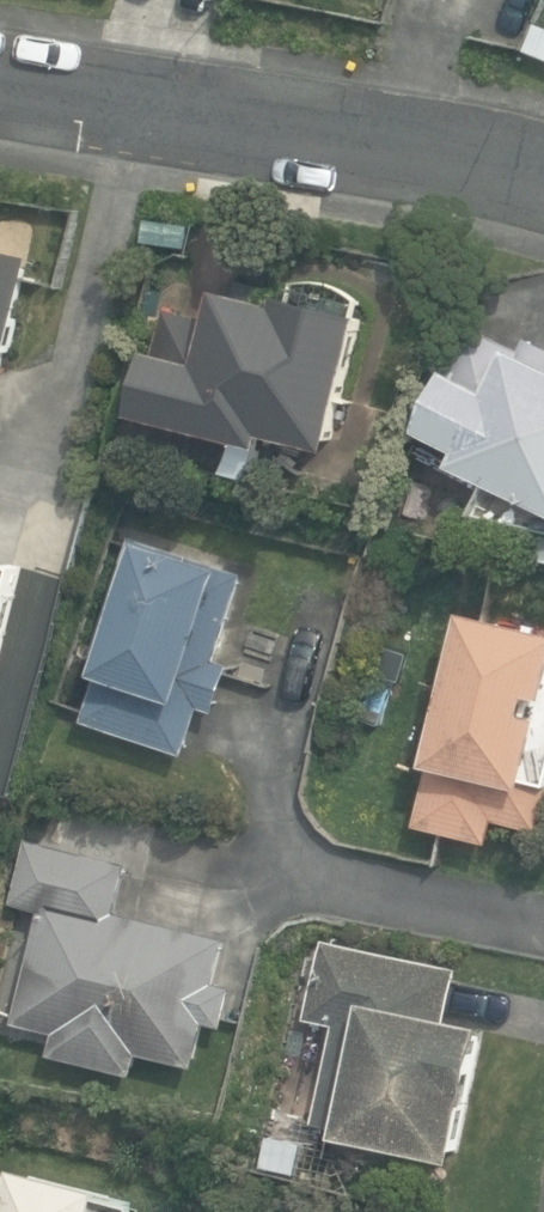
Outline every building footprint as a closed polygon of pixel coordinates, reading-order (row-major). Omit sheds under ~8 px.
[(144,243),(189,248),(191,225),(146,220),(144,243)] [(7,375),(37,256),(0,247),(0,373),(7,375)] [(278,434),(341,449),(373,314),(291,294),(293,286),(250,276),(246,291),(228,286),(220,319),(170,307),(158,357),(166,359),(156,405),(184,411),(181,422),(276,444),(278,434)] [(543,500),(543,337),(535,333),(528,347),(476,323),(428,428),(470,448),(463,463),(543,500)] [(90,720),(193,751),(206,706),(221,710),(235,662),(225,659),(252,570),(145,538),(90,720)] [(1,658),(23,566),(0,561),(0,658),(1,658)] [(497,842),(503,817),(543,828),(543,628),(476,611),(422,824),(497,842)] [(58,1053),(142,1073),(148,1051),(202,1063),(212,1020),(232,1025),(241,985),(221,981),(232,937),(124,911),(136,864),(30,839),(15,901),(49,909),(22,1021),(63,1031),(58,1053)] [(319,1120),(466,1155),(496,1025),(455,1015),(466,969),(330,937),(311,1017),(341,1024),(319,1120)] [(267,1166),(301,1172),(306,1140),(273,1134),(267,1166)] [(142,1203),(113,1196),(115,1188),(24,1166),(13,1211),(140,1211),(142,1203)]
